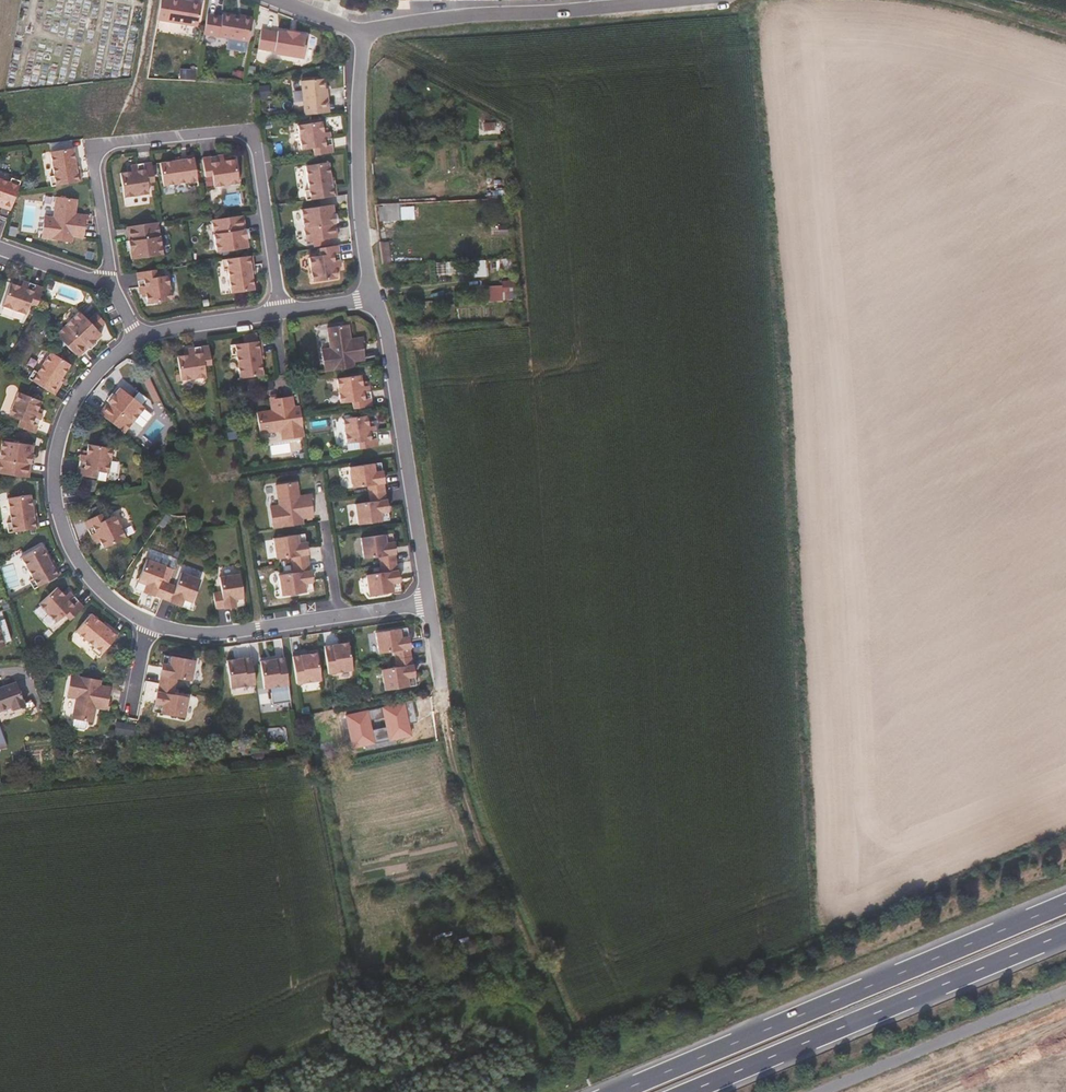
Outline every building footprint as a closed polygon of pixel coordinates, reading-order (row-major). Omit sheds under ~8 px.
[(206,4),(186,0),(166,0),(162,20),(202,27),(206,4)] [(250,40),(255,18),(228,13),(227,15),(213,12),(209,31),(250,40)] [(306,57),(310,35),(301,34),(301,32),(290,30),(289,31),(280,29),(280,31),(264,28),(260,47),(276,50),(276,52),(306,57)] [(330,107),(328,91),(326,91),(324,74),(302,76),(304,90),(305,110),(322,108),(330,107)] [(334,148),(331,127),(327,127),(323,127),(323,122),(322,117),(298,119),(301,140),(302,145),(314,144),(315,151),(334,148)] [(79,178),(76,160),(73,144),(49,148),(53,173),(49,173),(51,183),(71,179),(79,178)] [(240,179),(236,154),(229,155),(224,156),(224,152),(223,151),(202,154),(205,173),(213,172),(215,183),(240,179)] [(197,171),(195,154),(176,157),(160,159),(164,183),(187,179),(187,184),(199,182),(197,171)] [(334,173),(332,158),(308,161),(311,185),(307,185),(308,196),(328,193),(336,192),(334,173)] [(155,178),(152,159),(130,161),(131,163),(131,168),(127,169),(121,169),(125,194),(150,191),(148,179),(155,178)] [(21,177),(11,174),(9,179),(0,176),(0,201),(12,204),(17,188),(21,177)] [(86,219),(86,218),(71,217),(72,206),(75,207),(76,195),(54,193),(51,212),(44,211),(41,235),(72,238),(72,233),(83,234),(86,219)] [(399,204),(378,205),(378,222),(400,221),(399,204)] [(88,219),(89,208),(75,207),(72,206),(71,217),(86,218),(86,219),(88,219)] [(341,238),(340,227),(336,227),(335,218),(338,218),(337,208),(308,213),(310,230),(313,245),(322,244),(332,242),(342,241),(341,238)] [(247,225),(245,211),(214,216),(219,249),(250,244),(249,234),(244,235),(243,225),(247,225)] [(164,252),(162,236),(159,219),(130,223),(127,224),(129,237),(134,237),(135,247),(131,247),(132,257),(143,255),(164,252)] [(251,234),(250,224),(247,225),(243,225),(244,235),(249,234),(251,234)] [(135,247),(134,237),(129,237),(127,238),(128,247),(131,247),(135,247)] [(344,262),(342,241),(332,242),(322,244),(323,252),(311,254),(315,278),(340,274),(339,267),(339,263),(342,262),(344,262)] [(389,242),(380,243),(381,265),(391,264),(389,242)] [(254,271),(254,268),(252,252),(224,256),(225,266),(230,266),(231,277),(234,290),(256,287),(254,271)] [(471,262),(472,278),(487,278),(487,262),(471,262)] [(175,297),(171,272),(160,274),(158,266),(152,267),(139,269),(140,271),(143,291),(144,291),(148,290),(149,295),(150,301),(175,297)] [(41,295),(44,286),(42,285),(23,278),(23,281),(21,285),(17,283),(11,281),(3,304),(27,312),(31,301),(38,304),(41,295)] [(511,282),(502,282),(502,287),(488,286),(487,301),(510,302),(511,282)] [(97,338),(104,331),(97,325),(81,309),(63,327),(58,332),(65,340),(80,355),(84,351),(90,345),(87,342),(94,335),(97,338)] [(368,355),(366,340),(353,341),(351,333),(354,332),(352,320),(330,324),(333,342),(325,343),(328,366),(329,366),(359,362),(358,356),(368,355)] [(368,339),(366,331),(354,332),(351,333),(353,341),(366,340),(368,339)] [(92,346),(99,340),(97,338),(94,335),(87,342),(90,345),(92,346)] [(264,356),(261,337),(233,341),(234,351),(238,351),(242,375),(266,372),(264,356)] [(206,361),(214,360),(213,354),(211,340),(190,344),(190,346),(191,350),(186,351),(179,352),(183,377),(208,373),(206,361)] [(64,375),(72,361),(52,349),(40,370),(35,368),(30,376),(54,391),(64,375)] [(370,380),(366,380),(365,376),(365,371),(341,374),(345,397),(357,396),(357,404),(375,401),(372,380),(370,380)] [(56,392),(66,376),(64,375),(54,391),(56,392)] [(146,403),(120,383),(114,391),(117,393),(111,400),(108,399),(100,409),(108,414),(126,428),(146,403)] [(41,409),(38,407),(39,403),(42,397),(18,387),(9,411),(20,416),(17,423),(35,430),(44,410),(41,409)] [(111,400),(117,393),(114,391),(112,389),(106,396),(108,399),(111,400)] [(282,409),(280,394),(280,391),(270,393),(272,407),(272,411),(282,409)] [(306,418),(305,412),(304,402),(298,403),(296,392),(280,394),(282,409),(272,411),(272,407),(261,409),(264,431),(284,427),(285,436),(306,432),(308,432),(306,418)] [(380,431),(379,420),(376,420),(372,421),(372,416),(371,410),(360,411),(348,413),(352,439),(363,437),(364,445),(370,444),(382,442),(380,431)] [(33,460),(29,460),(30,451),(34,451),(34,443),(2,439),(0,454),(0,471),(2,471),(26,474),(30,475),(32,467),(33,460)] [(111,470),(116,445),(92,440),(91,448),(90,452),(86,452),(84,452),(79,472),(98,476),(99,468),(111,470)] [(388,470),(386,456),(383,457),(379,457),(381,471),(388,470)] [(381,471),(379,457),(360,460),(354,461),(357,482),(372,481),(373,488),(390,485),(389,478),(390,478),(388,470),(381,471)] [(319,512),(317,499),(317,496),(302,498),(301,490),(304,490),(303,477),(283,480),(286,500),(278,501),(282,523),(283,523),(303,520),(309,519),(308,513),(319,512)] [(394,502),(392,494),(391,494),(390,485),(373,488),(374,497),(360,499),(363,520),(388,516),(386,503),(394,502)] [(319,496),(318,488),(304,490),(301,490),(302,498),(317,496),(319,496)] [(35,509),(32,493),(9,497),(13,521),(8,521),(10,531),(22,529),(38,526),(35,509)] [(396,515),(394,502),(386,503),(388,516),(396,515)] [(130,535),(118,513),(108,518),(105,511),(88,521),(98,540),(100,539),(104,537),(106,540),(108,546),(130,535)] [(400,538),(398,528),(390,529),(392,541),(401,540),(400,538)] [(313,541),(311,529),(304,530),(306,542),(313,541)] [(402,547),(401,540),(392,541),(390,529),(365,533),(369,553),(384,551),(385,559),(403,556),(402,550),(402,547)] [(306,542),(304,530),(281,533),(285,555),(300,553),(301,559),(316,557),(313,541),(306,542)] [(52,558),(44,544),(23,555),(36,577),(31,580),(36,588),(61,574),(52,558)] [(168,595),(174,579),(166,576),(172,562),(153,555),(144,579),(155,583),(153,590),(160,593),(160,592),(168,595)] [(398,575),(406,574),(406,570),(403,556),(385,559),(386,567),(378,568),(371,570),(373,584),(374,591),(380,590),(400,587),(398,575)] [(63,573),(55,557),(52,558),(61,574),(63,573)] [(314,589),(312,576),(319,575),(316,557),(301,559),(302,568),(287,570),(291,593),(314,589)] [(198,600),(207,576),(188,568),(182,582),(174,579),(168,595),(169,595),(177,599),(177,600),(183,602),(186,595),(198,600)] [(250,594),(249,584),(247,569),(234,571),(226,572),(228,588),(220,589),(222,606),(238,603),(237,596),(250,594)] [(408,586),(406,574),(398,575),(400,587),(408,586)] [(321,588),(319,575),(312,576),(314,589),(321,588)] [(153,590),(155,583),(144,579),(141,585),(153,590)] [(89,604),(75,589),(73,590),(70,592),(68,589),(63,584),(44,600),(61,620),(70,612),(75,617),(89,604)] [(252,602),(250,594),(237,596),(238,603),(252,602)] [(195,607),(198,600),(186,595),(183,602),(195,607)] [(112,621),(99,608),(97,610),(110,623),(112,621)] [(14,638),(5,609),(0,610),(0,646),(9,644),(7,640),(14,638)] [(104,654),(122,633),(110,623),(97,610),(81,628),(99,644),(96,648),(104,654)] [(407,636),(405,622),(381,626),(384,648),(398,645),(400,654),(417,651),(416,647),(416,645),(416,643),(415,635),(407,636)] [(415,635),(413,622),(405,622),(407,636),(415,635)] [(358,663),(355,639),(346,640),(346,643),(339,644),(339,641),(330,642),(333,658),(334,666),(358,663)] [(326,673),(323,649),(314,651),(314,654),(308,654),(307,651),(298,653),(302,677),(326,673)] [(175,664),(177,652),(169,651),(167,663),(175,664)] [(420,666),(417,651),(400,654),(401,662),(387,664),(389,685),(415,681),(413,667),(420,666)] [(197,677),(201,657),(177,652),(175,664),(167,663),(164,680),(181,683),(183,675),(197,677)] [(261,677),(257,654),(248,655),(249,658),(242,659),(241,656),(233,657),(236,681),(261,678),(261,677)] [(294,678),(291,662),(290,654),(282,655),(282,658),(275,659),(275,656),(266,657),(269,681),(294,678)] [(422,679),(420,666),(413,667),(415,681),(422,679)] [(114,700),(117,686),(105,684),(106,678),(76,673),(72,697),(81,698),(78,717),(99,720),(101,709),(97,708),(99,699),(114,702),(114,700)] [(190,714),(194,694),(179,691),(181,683),(164,680),(161,696),(168,697),(166,710),(190,714)] [(22,681),(0,690),(0,708),(2,712),(17,706),(18,710),(31,705),(22,681)] [(166,710),(168,697),(161,696),(159,708),(166,710)] [(115,711),(116,701),(114,700),(114,702),(99,699),(97,708),(101,709),(115,711)]
